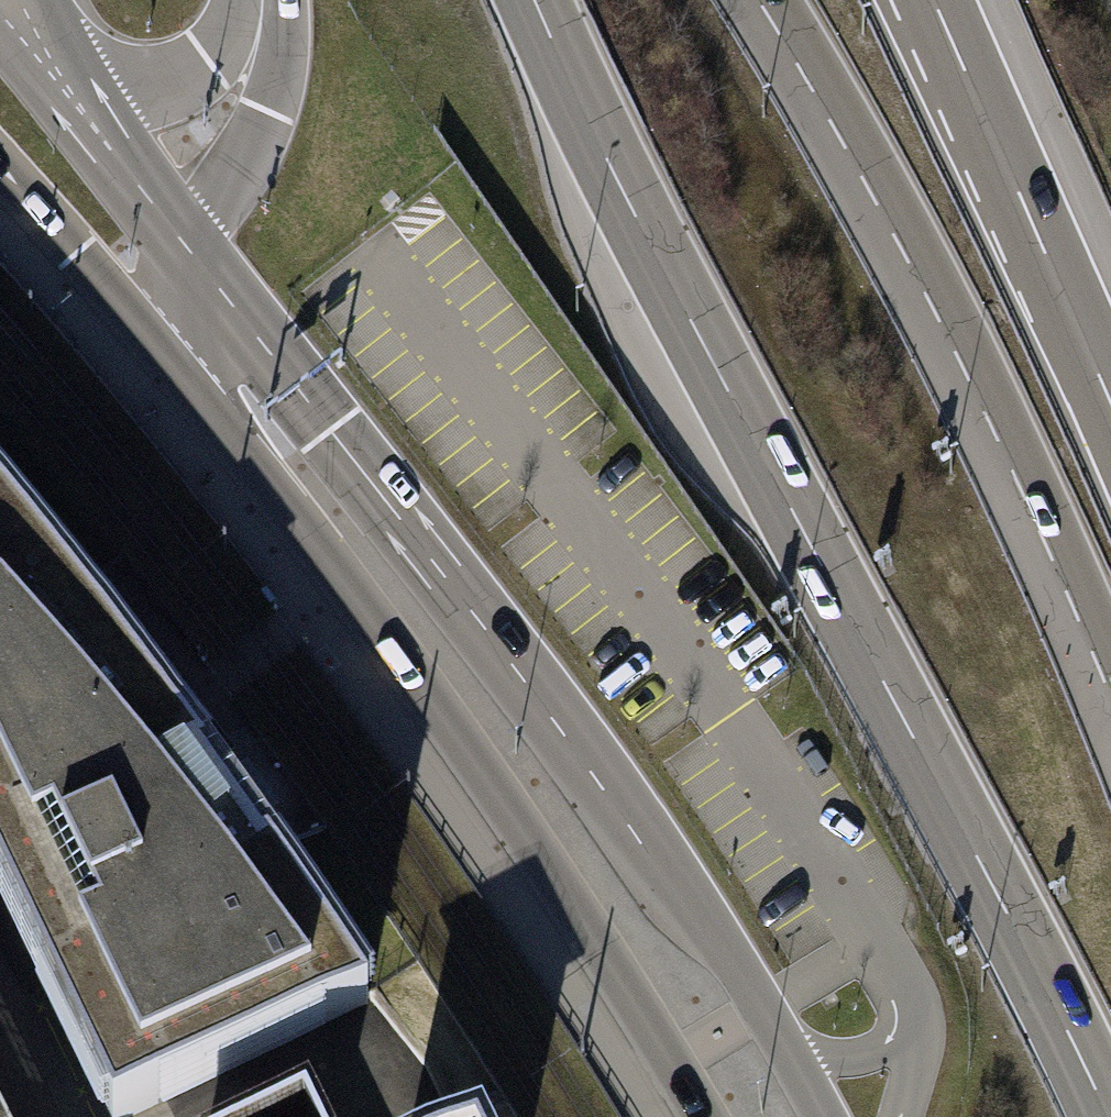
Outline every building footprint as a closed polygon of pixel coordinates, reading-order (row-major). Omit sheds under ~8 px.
[(109,1116),(130,1116),(225,1071),(368,1002),(363,995),(362,994),(331,948),(268,856),(233,808),(204,767),(123,660),(71,594),(18,527),(0,507),(0,892),(45,985),(109,1116)]
